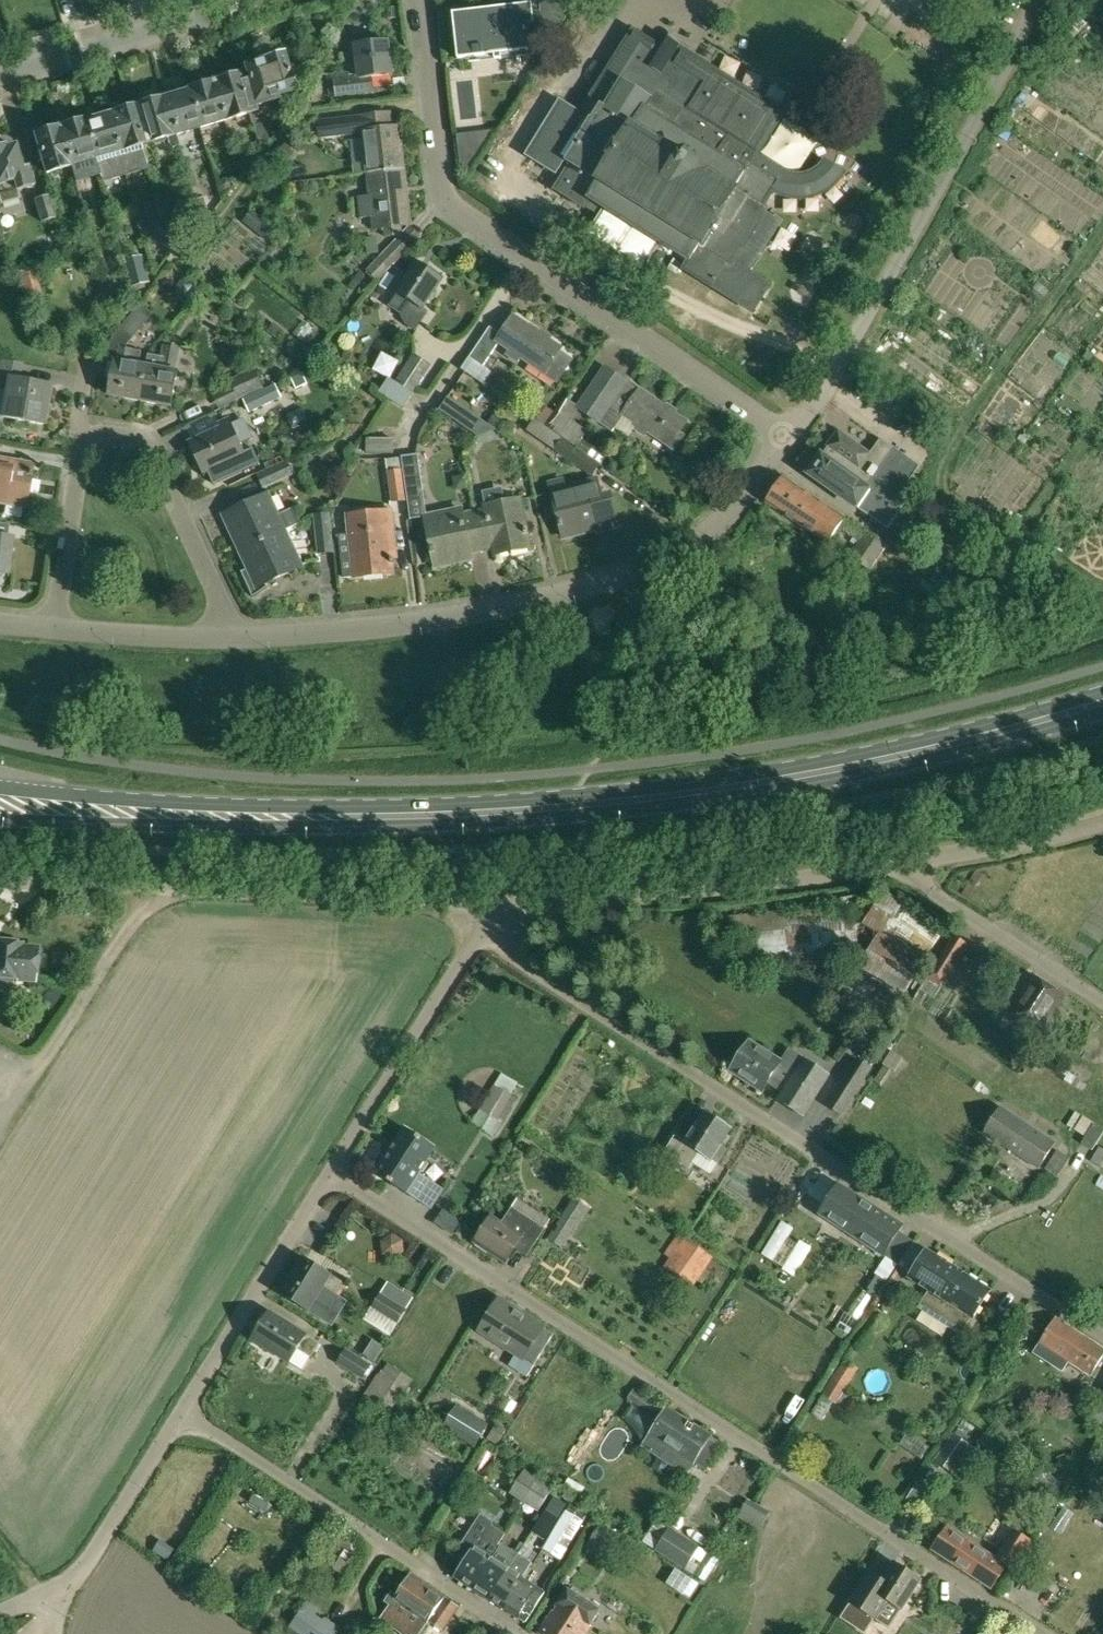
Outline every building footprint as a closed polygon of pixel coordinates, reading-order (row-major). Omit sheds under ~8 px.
[(455,32),(459,59),(502,55),(501,49),(524,47),(524,52),(538,50),(536,39),(556,37),(576,1),(576,0),(540,0),(541,11),(533,12),(533,5),(519,7),(519,5),(498,7),(498,9),(485,11),(485,12),(473,13),(475,30),(455,32)] [(329,11),(338,21),(348,12),(339,2),(329,11)] [(561,103),(529,155),(556,171),(564,158),(573,163),(557,189),(585,206),(602,217),(591,234),(643,266),(659,241),(690,260),(685,268),(753,311),(770,285),(749,271),(734,262),(757,226),(755,225),(765,211),(765,210),(761,207),(772,190),(784,172),(758,156),(758,155),(771,134),(784,113),(678,48),(679,46),(678,45),(677,48),(666,41),(667,38),(666,38),(660,48),(634,31),(581,114),(561,103)] [(350,71),(326,74),(329,96),(376,92),(375,77),(393,75),(389,42),(355,46),(357,61),(354,62),(355,76),(350,77),(350,71)] [(238,75),(232,77),(242,115),(249,113),(258,110),(257,106),(276,100),(275,97),(293,92),(296,91),(299,86),(296,77),(292,75),(288,76),(282,55),(244,67),(248,80),(240,82),(238,75)] [(232,77),(209,83),(219,122),(242,115),(232,77)] [(190,89),(186,90),(197,128),(219,122),(209,83),(201,86),(197,84),(192,85),(190,89)] [(186,90),(164,97),(175,135),(197,128),(186,90)] [(141,103),(128,107),(138,145),(151,141),(156,144),(163,142),(166,137),(167,137),(169,144),(173,148),(178,146),(175,135),(164,97),(154,100),(150,97),(142,99),(141,103)] [(117,110),(107,113),(125,176),(145,170),(138,145),(128,107),(126,108),(124,106),(118,108),(117,110)] [(391,112),(316,120),(318,138),(363,133),(368,171),(403,168),(398,127),(393,128),(391,112)] [(107,113),(83,120),(94,158),(100,183),(125,176),(107,113)] [(68,125),(58,128),(69,166),(94,158),(83,120),(80,121),(76,119),(69,121),(68,125)] [(35,135),(33,135),(45,173),(69,166),(58,128),(48,131),(44,128),(37,130),(35,135)] [(32,186),(27,168),(21,170),(14,146),(5,149),(4,147),(0,145),(0,195),(32,186)] [(485,148),(458,151),(460,167),(474,165),(485,148)] [(248,171),(245,159),(236,162),(239,173),(248,171)] [(371,197),(357,198),(359,219),(373,217),(375,229),(383,228),(384,238),(401,235),(402,234),(402,225),(409,224),(403,168),(368,171),(371,197)] [(805,181),(797,182),(797,193),(806,193),(806,192),(813,191),(821,187),(817,177),(809,180),(808,180),(805,181)] [(219,182),(219,184),(219,185),(220,187),(221,189),(223,189),(225,190),(227,189),(229,188),(230,187),(231,185),(231,183),(230,181),(229,179),(227,178),(226,178),(224,178),(222,179),(220,180),(219,182)] [(33,200),(40,223),(54,219),(47,195),(33,200)] [(196,199),(201,216),(210,214),(204,196),(196,199)] [(757,226),(734,262),(749,271),(755,261),(756,261),(772,236),(771,235),(780,220),(765,211),(755,225),(757,226)] [(245,225),(267,241),(275,229),(254,213),(245,225)] [(189,237),(180,230),(167,247),(172,250),(176,253),(184,243),(189,237)] [(394,244),(366,273),(377,284),(405,255),(394,244)] [(124,260),(132,287),(150,283),(143,255),(124,260)] [(417,262),(397,292),(388,306),(402,315),(411,301),(421,308),(441,278),(417,262)] [(18,272),(22,285),(19,286),(24,302),(43,296),(34,267),(18,272)] [(195,284),(187,294),(193,299),(202,289),(195,284)] [(114,304),(113,304),(117,316),(127,313),(124,301),(114,304)] [(136,309),(120,327),(133,338),(148,319),(136,309)] [(513,316),(500,335),(497,341),(499,342),(558,382),(572,361),(558,352),(561,348),(513,316)] [(293,334),(302,341),(312,328),(303,321),(293,334)] [(497,341),(500,335),(490,327),(462,368),(483,383),(491,371),(483,366),(499,342),(497,341)] [(145,366),(139,401),(172,406),(178,372),(175,371),(179,349),(162,346),(158,368),(145,366)] [(115,361),(109,395),(139,401),(145,366),(140,365),(142,351),(132,349),(117,347),(115,361)] [(414,353),(395,381),(413,393),(432,365),(414,353)] [(5,392),(0,417),(44,425),(51,385),(20,380),(23,364),(0,359),(0,391),(5,392)] [(578,407),(577,409),(578,410),(613,433),(616,429),(625,415),(635,422),(630,429),(634,432),(645,439),(648,435),(674,452),(684,437),(680,434),(688,421),(639,388),(639,389),(605,366),(578,407)] [(254,367),(229,379),(232,384),(239,400),(243,398),(264,388),(254,367)] [(303,373),(291,379),(295,389),(307,383),(303,373)] [(264,388),(243,398),(249,412),(275,401),(281,398),(274,383),(264,388)] [(439,410),(472,432),(481,419),(448,397),(439,410)] [(534,417),(535,418),(544,425),(553,412),(541,403),(531,415),(534,417)] [(579,446),(585,439),(590,432),(572,420),(560,411),(549,427),(578,447),(579,446)] [(495,414),(488,425),(500,432),(506,422),(495,414)] [(222,426),(189,441),(204,472),(208,470),(214,483),(260,462),(253,448),(244,452),(239,442),(251,437),(242,418),(231,423),(228,418),(220,422),(222,426)] [(535,418),(527,431),(592,476),(601,464),(577,447),(549,428),(544,425),(535,418)] [(905,503),(898,498),(920,465),(881,437),(870,453),(838,431),(836,435),(839,437),(833,445),(830,443),(828,447),(822,456),(821,455),(808,473),(888,528),(905,503)] [(366,439),(366,455),(393,455),(393,440),(366,439)] [(595,446),(585,439),(579,446),(578,447),(589,455),(595,446)] [(419,455),(401,457),(402,469),(407,501),(425,498),(419,455)] [(24,507),(31,464),(0,459),(0,503),(24,507)] [(256,474),(263,489),(293,475),(286,460),(256,474)] [(402,469),(387,471),(392,503),(407,501),(402,469)] [(768,503),(828,543),(844,515),(786,478),(768,503)] [(550,484),(563,538),(597,529),(598,531),(618,526),(610,493),(601,496),(596,479),(563,487),(562,481),(550,484)] [(294,507),(278,514),(269,494),(223,515),(239,551),(286,530),(301,523),(294,507)] [(485,510),(473,512),(481,551),(493,548),(495,555),(531,547),(521,498),(484,506),(485,510)] [(481,551),(473,512),(463,514),(462,509),(425,516),(435,567),(472,559),(471,553),(481,551)] [(350,542),(339,542),(342,577),(394,572),(390,536),(395,535),(392,511),(347,515),(350,542)] [(313,514),(317,554),(334,553),(330,512),(313,514)] [(286,530),(239,551),(247,569),(240,572),(252,597),(266,587),(264,583),(302,565),(286,530)] [(849,557),(869,571),(886,545),(866,532),(849,557)] [(9,570),(13,537),(7,536),(0,536),(0,569),(9,570)] [(881,888),(860,920),(877,930),(878,928),(883,931),(885,928),(900,902),(901,901),(881,888)] [(900,902),(885,928),(925,953),(941,928),(900,902)] [(755,910),(757,960),(855,956),(854,935),(855,935),(855,919),(849,919),(849,906),(755,910)] [(877,930),(856,963),(900,991),(925,953),(885,928),(883,931),(878,928),(877,930)] [(956,937),(930,977),(943,985),(949,977),(963,986),(972,972),(957,962),(968,944),(956,937)] [(8,987),(9,976),(20,977),(20,979),(34,981),(37,949),(20,947),(20,942),(0,941),(0,986),(8,987)] [(1010,1009),(1042,1030),(1064,997),(1032,976),(1010,1009)] [(761,1089),(768,1079),(783,1089),(794,1071),(750,1043),(732,1071),(761,1089)] [(884,1064),(892,1070),(894,1071),(903,1059),(893,1052),(884,1064)] [(803,1057),(794,1071),(783,1089),(776,1099),(804,1117),(831,1075),(803,1057)] [(827,1105),(842,1115),(872,1069),(856,1059),(827,1105)] [(892,1070),(884,1064),(874,1079),(883,1085),(892,1070)] [(480,1110),(498,1120),(512,1095),(493,1085),(480,1110)] [(985,1133),(1039,1168),(1055,1143),(1002,1108),(985,1133)] [(689,1169),(700,1152),(718,1163),(727,1149),(719,1144),(729,1128),(705,1112),(687,1142),(675,1135),(661,1156),(673,1164),(675,1160),(689,1169)] [(1085,1137),(1081,1143),(1092,1150),(1102,1133),(1102,1131),(1082,1117),(1075,1130),(1085,1137)] [(378,1168),(375,1172),(406,1192),(419,1171),(436,1146),(405,1127),(385,1157),(381,1154),(374,1164),(378,1168)] [(1102,1168),(1102,1149),(1099,1147),(1092,1161),(1102,1168)] [(1045,1169),(1058,1177),(1069,1159),(1057,1151),(1045,1169)] [(419,1171),(406,1192),(432,1210),(445,1189),(419,1171)] [(838,1184),(819,1214),(883,1256),(899,1267),(915,1242),(899,1231),(903,1225),(838,1184)] [(573,1197),(547,1237),(559,1246),(573,1226),(576,1228),(589,1208),(573,1197)] [(475,1242),(478,1244),(477,1246),(486,1252),(488,1250),(506,1262),(515,1248),(527,1258),(545,1228),(512,1207),(501,1223),(492,1217),(475,1242)] [(461,1232),(469,1219),(451,1208),(443,1222),(461,1232)] [(915,1242),(899,1267),(910,1274),(908,1278),(928,1290),(921,1300),(966,1329),(991,1290),(926,1248),(915,1242)] [(708,1257),(685,1243),(675,1259),(698,1273),(708,1257)] [(344,1282),(304,1257),(281,1293),(325,1321),(339,1298),(336,1295),(344,1282)] [(879,1277),(877,1275),(868,1289),(870,1291),(867,1295),(875,1300),(889,1278),(882,1273),(879,1277)] [(413,1296),(388,1281),(373,1306),(399,1321),(413,1296)] [(500,1299),(480,1331),(513,1352),(508,1361),(528,1374),(553,1335),(542,1327),(500,1299)] [(253,1339),(290,1362),(299,1348),(312,1356),(320,1343),(270,1312),(253,1339)] [(1090,1376),(1102,1356),(1102,1349),(1056,1319),(1040,1343),(1090,1376)] [(382,1347),(373,1341),(364,1355),(373,1361),(382,1347)] [(371,1364),(345,1349),(338,1361),(364,1377),(371,1364)] [(933,1381),(942,1360),(921,1351),(912,1371),(933,1381)] [(844,1368),(826,1396),(840,1405),(857,1377),(844,1368)] [(379,1374),(363,1398),(377,1408),(378,1406),(392,1385),(393,1383),(379,1374)] [(392,1385),(378,1406),(388,1413),(402,1391),(392,1385)] [(635,1395),(629,1404),(658,1422),(643,1446),(685,1473),(692,1463),(694,1464),(694,1463),(707,1471),(723,1444),(711,1436),(712,1435),(667,1407),(663,1413),(635,1395)] [(845,1408),(853,1413),(859,1404),(851,1399),(845,1408)] [(441,1429),(474,1449),(490,1423),(457,1403),(441,1429)] [(1008,1428),(994,1420),(989,1428),(1003,1437),(1008,1428)] [(497,1446),(506,1430),(496,1424),(487,1439),(497,1446)] [(920,1432),(928,1437),(933,1430),(925,1425),(920,1432)] [(953,1474),(972,1445),(954,1433),(934,1461),(953,1474)] [(524,1471),(510,1493),(528,1505),(542,1483),(524,1471)] [(542,1483),(528,1505),(539,1512),(553,1490),(542,1483)] [(1064,1506),(1050,1527),(1059,1533),(1073,1512),(1064,1506)] [(740,1522),(742,1523),(758,1533),(767,1517),(751,1508),(749,1507),(740,1522)] [(584,1522),(565,1510),(559,1520),(548,1538),(542,1549),(561,1560),(584,1522)] [(536,1531),(548,1538),(559,1520),(547,1513),(536,1531)] [(585,1543),(603,1555),(617,1535),(598,1522),(585,1543)] [(343,1534),(328,1523),(320,1533),(336,1544),(337,1543),(343,1534)] [(468,1534),(455,1556),(467,1564),(457,1579),(473,1589),(501,1547),(497,1544),(504,1534),(489,1524),(478,1541),(468,1534)] [(1023,1524),(1007,1549),(1022,1558),(1038,1534),(1023,1524)] [(697,1547),(666,1527),(653,1548),(684,1568),(697,1547)] [(951,1562),(992,1589),(1006,1566),(966,1540),(948,1527),(934,1550),(951,1562)] [(501,1547),(473,1589),(491,1600),(513,1566),(516,1560),(519,1555),(502,1544),(501,1547)] [(316,1549),(311,1557),(317,1561),(322,1553),(316,1549)] [(708,1551),(694,1573),(706,1581),(720,1558),(708,1551)] [(513,1566),(491,1600),(505,1610),(508,1604),(504,1602),(512,1590),(514,1592),(524,1578),(522,1577),(531,1563),(519,1555),(516,1560),(513,1566)] [(851,1601),(875,1617),(887,1599),(901,1608),(920,1579),(894,1563),(882,1581),(870,1572),(851,1601)] [(393,1600),(397,1603),(390,1613),(407,1625),(415,1615),(427,1624),(429,1621),(443,1631),(459,1607),(410,1574),(393,1600)] [(508,1604),(505,1610),(518,1618),(518,1617),(525,1622),(545,1593),(537,1588),(538,1586),(524,1578),(514,1592),(512,1590),(504,1602),(508,1604)] [(540,1633),(585,1633),(601,1610),(567,1588),(538,1633),(540,1633)] [(294,1631),(300,1633),(316,1633),(324,1621),(303,1606),(289,1628),(294,1631)]
